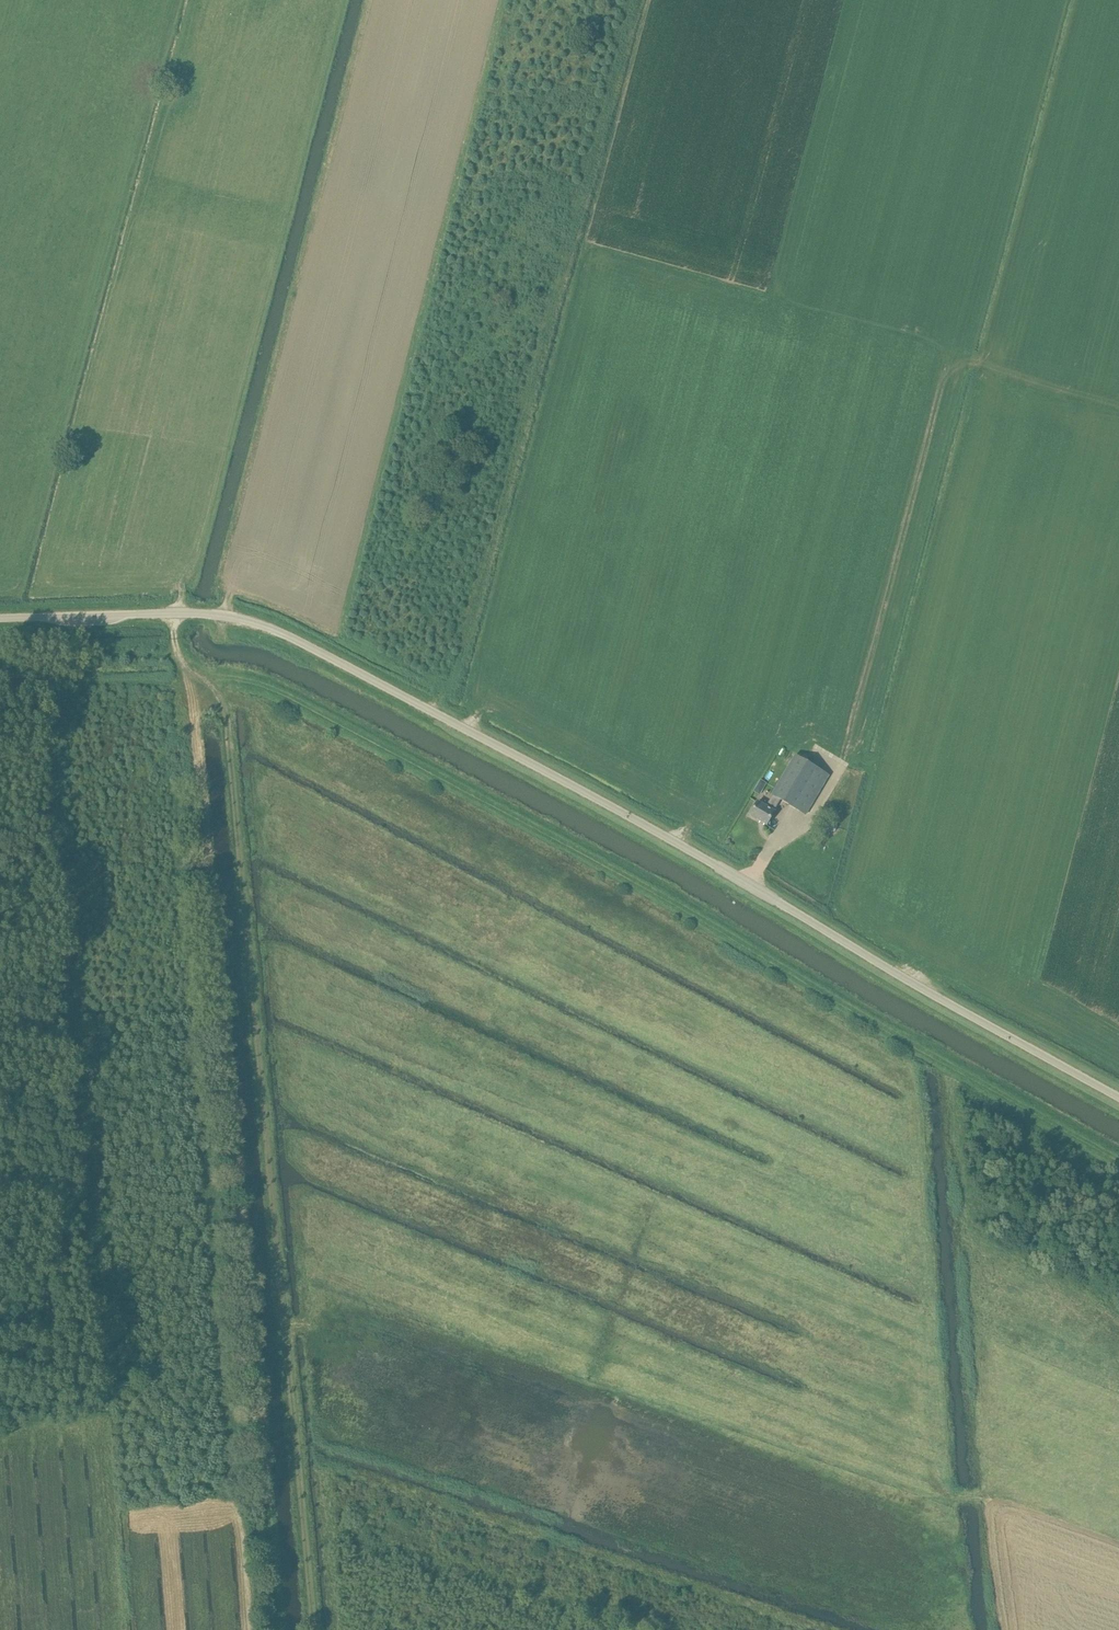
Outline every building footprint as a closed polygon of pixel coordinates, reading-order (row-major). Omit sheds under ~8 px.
[(757,802),(755,805),(749,815),(766,825),(774,811),(780,799),(805,814),(828,777),(792,756),(769,795),(770,796),(764,806),(757,802)] [(759,795),(766,783),(761,780),(754,791),(759,795)] [(835,832),(836,825),(828,822),(826,830),(835,832)]
